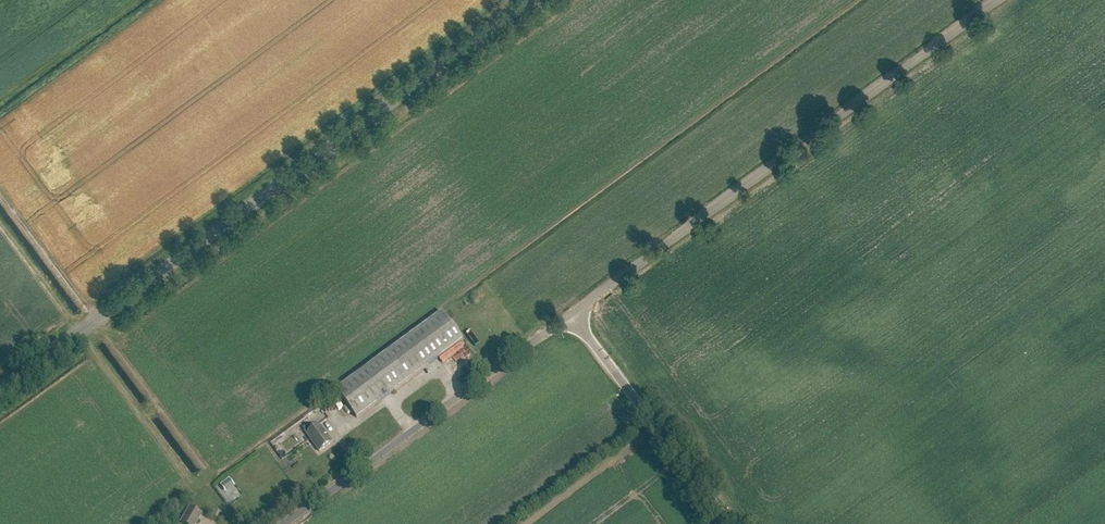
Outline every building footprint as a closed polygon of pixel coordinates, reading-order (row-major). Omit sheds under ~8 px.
[(337,390),(357,418),(463,340),(443,313),(337,390)] [(310,424),(304,428),(319,451),(332,442),(320,424),(313,429),(310,424)] [(202,514),(189,507),(180,522),(183,523),(196,523),(202,514)]
